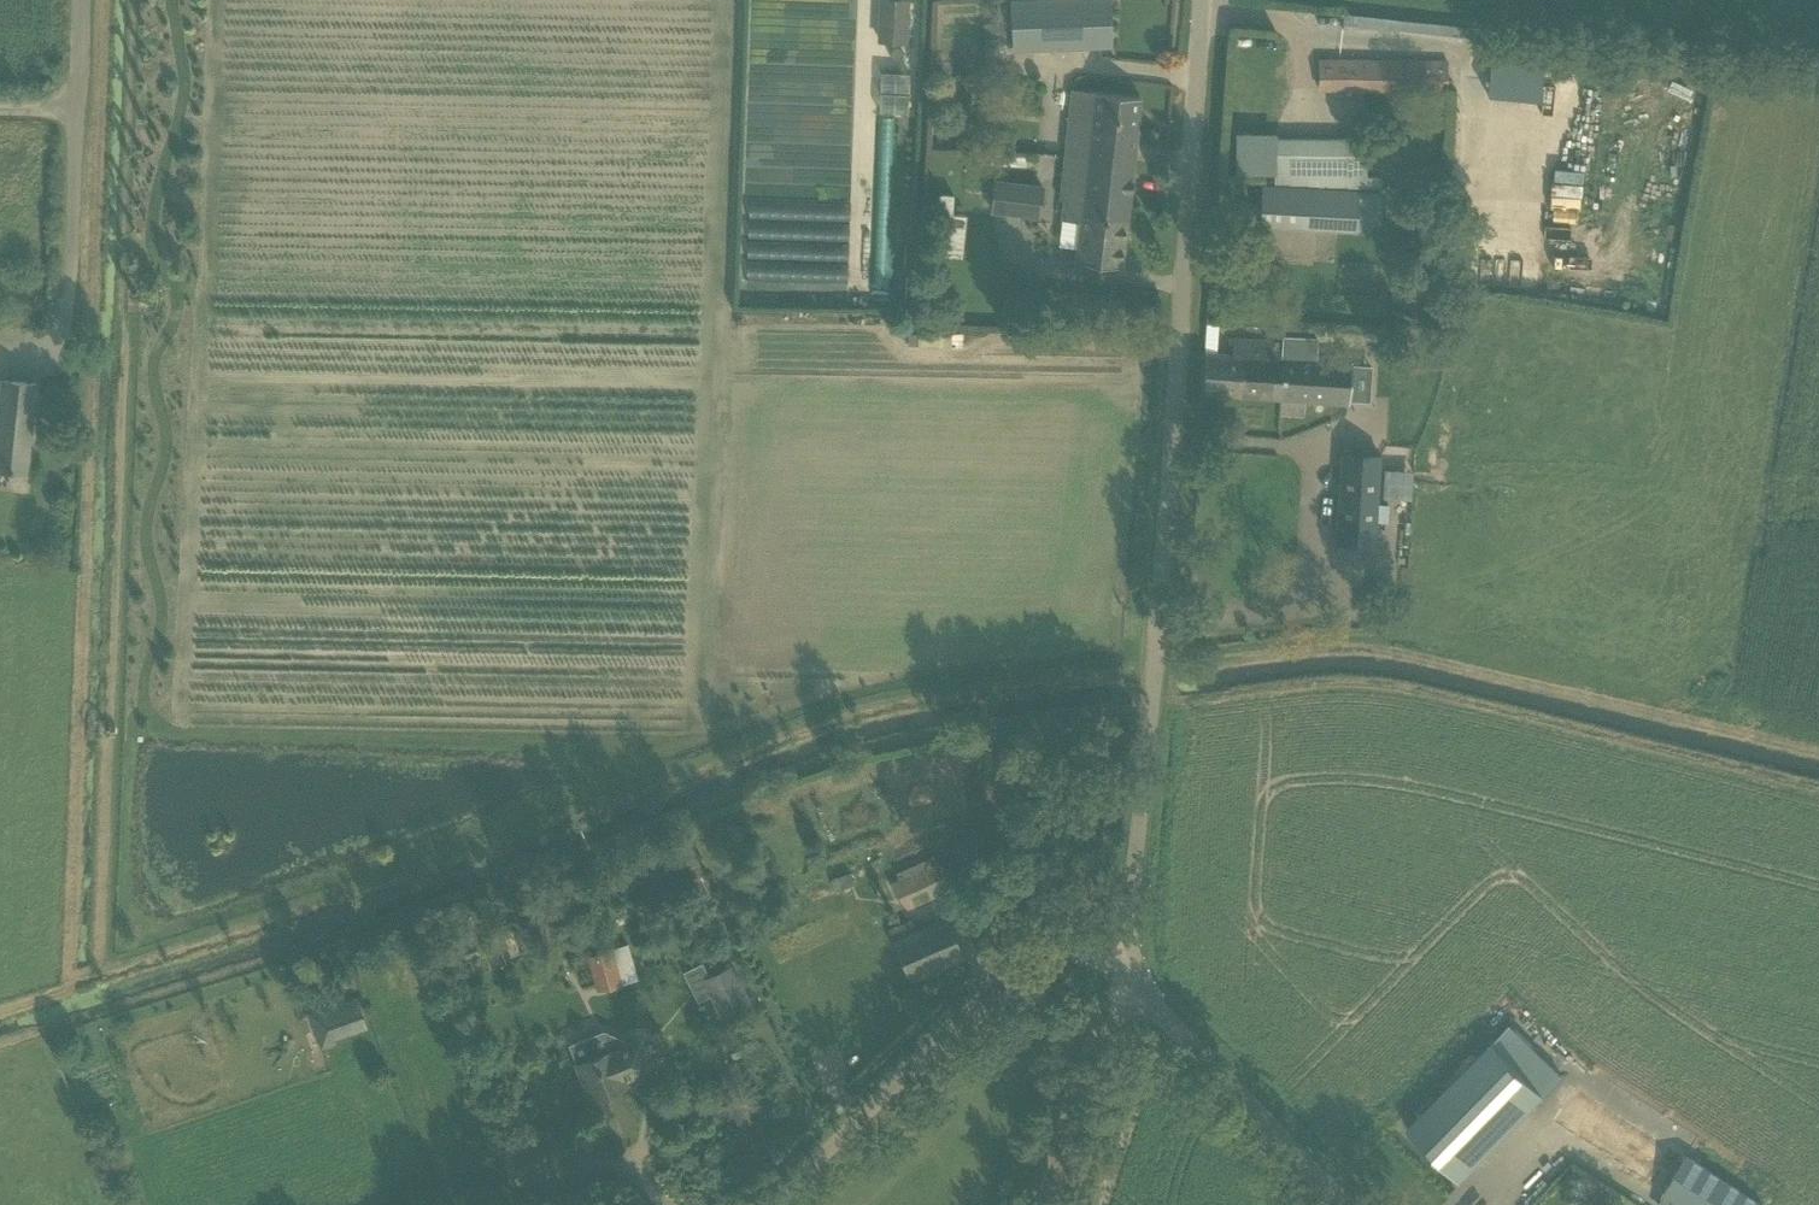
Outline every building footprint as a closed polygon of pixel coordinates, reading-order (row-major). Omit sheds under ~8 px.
[(907,43),(909,0),(879,0),(877,42),(907,43)] [(1011,49),(1110,45),(1109,0),(1004,0),(1005,33),(1011,32),(1011,49)] [(1484,95),(1539,96),(1540,52),(1485,51),(1484,95)] [(1318,91),(1447,92),(1448,61),(1319,60),(1318,91)] [(1065,151),(1134,161),(1141,96),(1072,88),(1065,151)] [(1276,136),(1274,182),(1318,184),(1342,185),(1380,187),(1380,177),(1380,176),(1367,176),(1366,176),(1366,140),(1359,140),(1335,139),(1276,136)] [(1074,261),(1122,266),(1134,161),(1065,151),(1060,197),(1064,198),(1061,218),(1078,220),(1074,261)] [(1417,175),(1408,189),(1434,193),(1444,184),(1444,168),(1444,159),(1427,166),(1417,175)] [(1550,168),(1548,207),(1579,208),(1580,169),(1550,168)] [(991,212),(1041,218),(1045,185),(994,180),(991,212)] [(1259,224),(1368,231),(1368,225),(1380,225),(1382,193),(1262,186),(1259,224)] [(961,255),(963,213),(950,212),(951,193),(931,192),(929,254),(961,255)] [(1284,341),(1280,400),(1281,400),(1281,399),(1349,404),(1352,364),(1352,361),(1315,359),(1317,338),(1282,336),(1282,341),(1284,341)] [(1202,394),(1280,399),(1282,358),(1283,342),(1257,340),(1233,338),(1232,354),(1205,352),(1202,394)] [(36,383),(2,380),(0,401),(0,469),(27,472),(36,383)] [(1420,479),(1421,451),(1393,450),(1392,479),(1420,479)] [(1335,544),(1375,546),(1381,454),(1340,451),(1335,544)] [(890,883),(897,898),(942,877),(932,856),(896,872),(899,879),(890,883)] [(889,929),(910,978),(962,955),(947,920),(917,933),(911,919),(889,929)] [(587,956),(596,990),(622,983),(618,969),(634,965),(630,950),(614,954),(612,950),(587,956)] [(704,978),(722,1016),(746,1005),(727,966),(704,978)] [(356,995),(307,1013),(321,1050),(333,1045),(332,1041),(367,1028),(366,1024),(358,1002),(356,995)] [(1559,1076),(1509,1027),(1408,1128),(1458,1178),(1559,1076)] [(568,1044),(590,1099),(626,1085),(624,1079),(651,1068),(639,1038),(630,1042),(604,1030),(568,1044)] [(1579,1137),(1686,1204),(1764,1204),(1686,1156),(1700,1135),(1615,1080),(1601,1102),(1579,1137)] [(1587,1186),(1582,1192),(1582,1199),(1587,1204),(1595,1204),(1601,1197),(1600,1189),(1594,1185),(1587,1186)]
